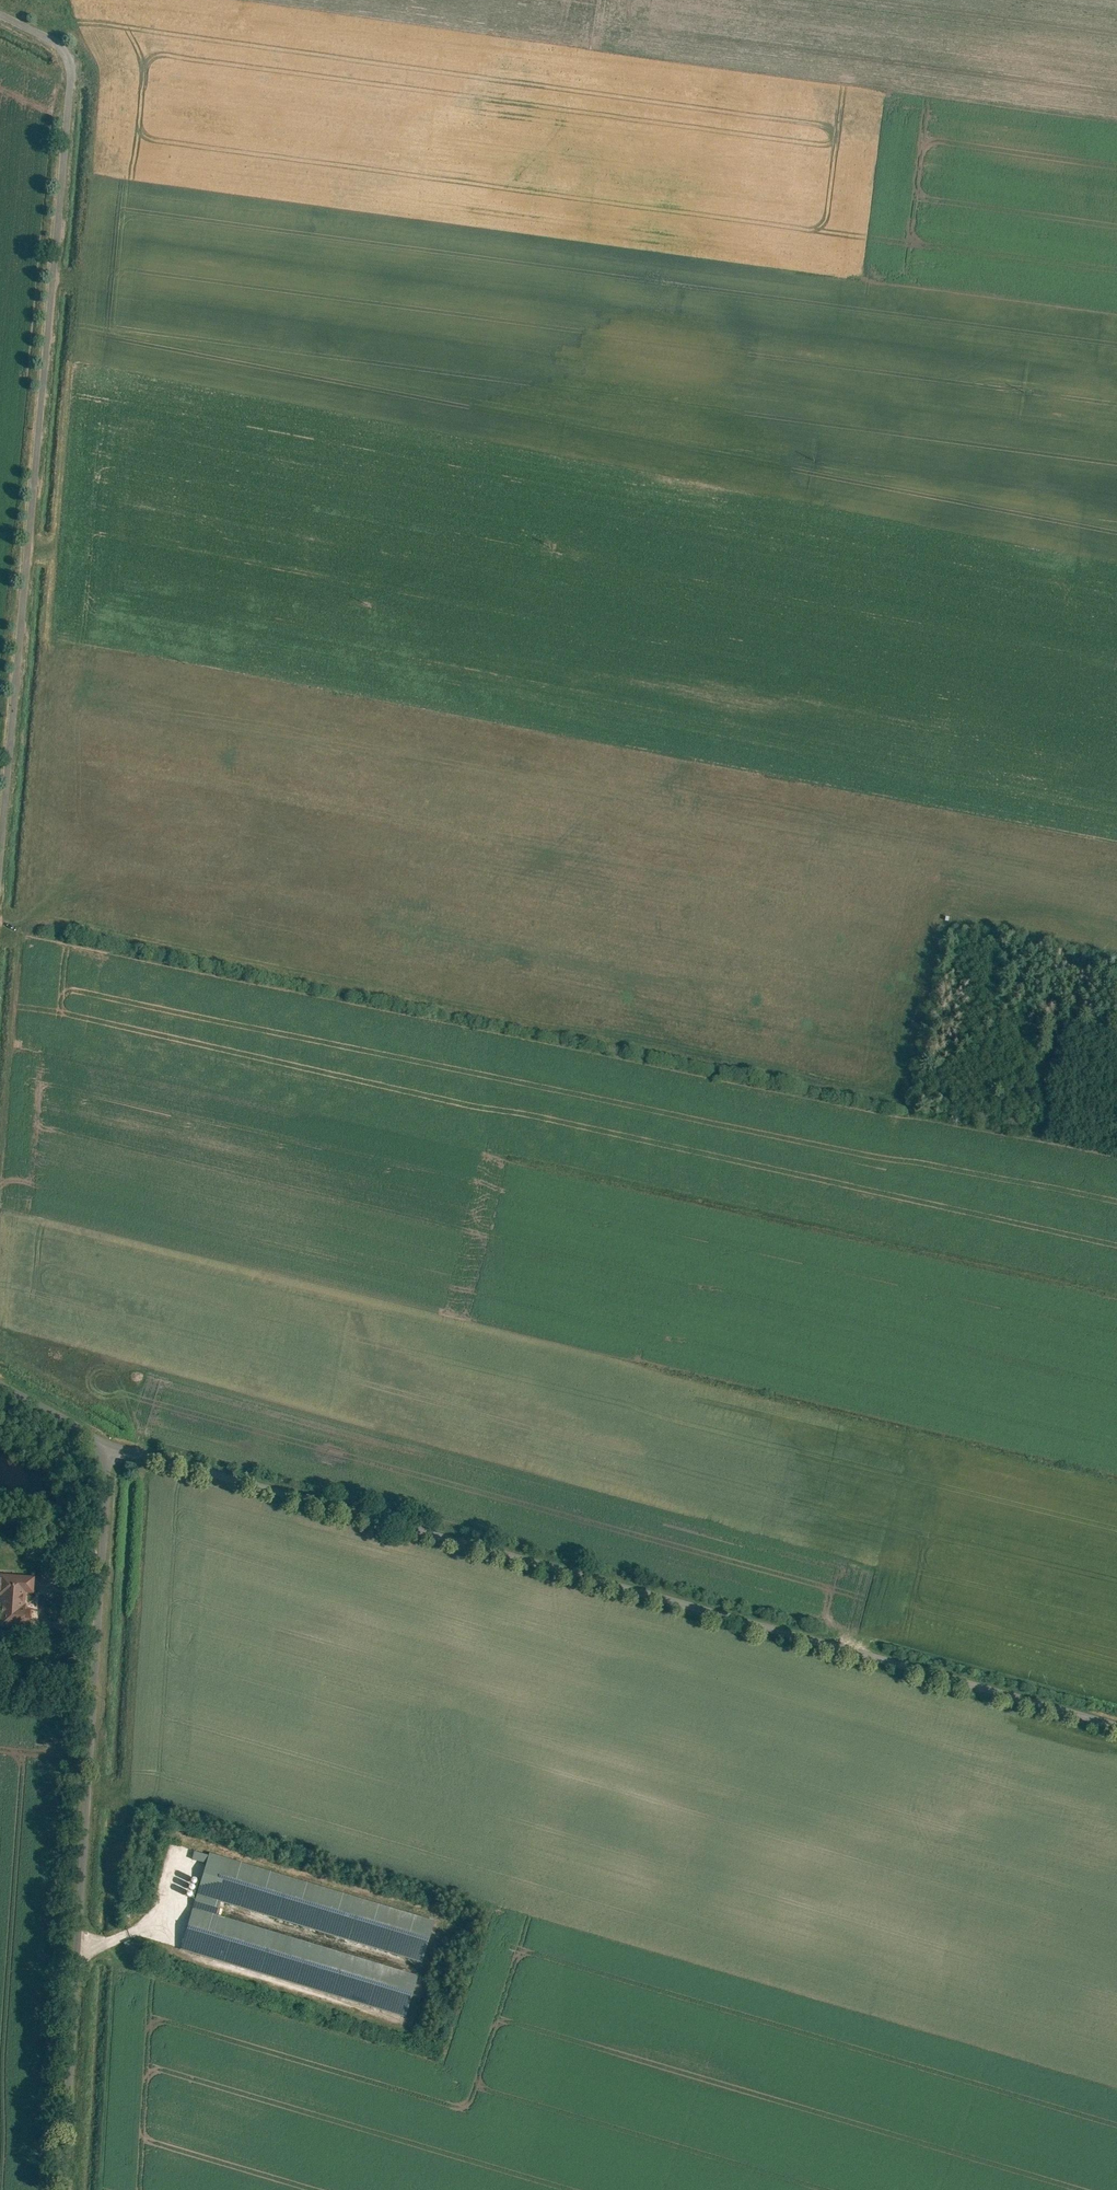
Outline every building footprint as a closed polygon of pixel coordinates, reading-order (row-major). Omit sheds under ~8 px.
[(39,1576),(6,1574),(3,1625),(36,1627),(37,1608),(29,1607),(30,1591),(38,1592),(39,1576)] [(193,1856),(203,1862),(208,1855),(198,1849),(193,1856)] [(436,1921),(214,1854),(202,1893),(225,1900),(425,1960),(436,1921)] [(221,1913),(225,1900),(202,1893),(198,1906),(221,1913)] [(186,1948),(408,2015),(421,1973),(221,1913),(198,1906),(186,1948)]
